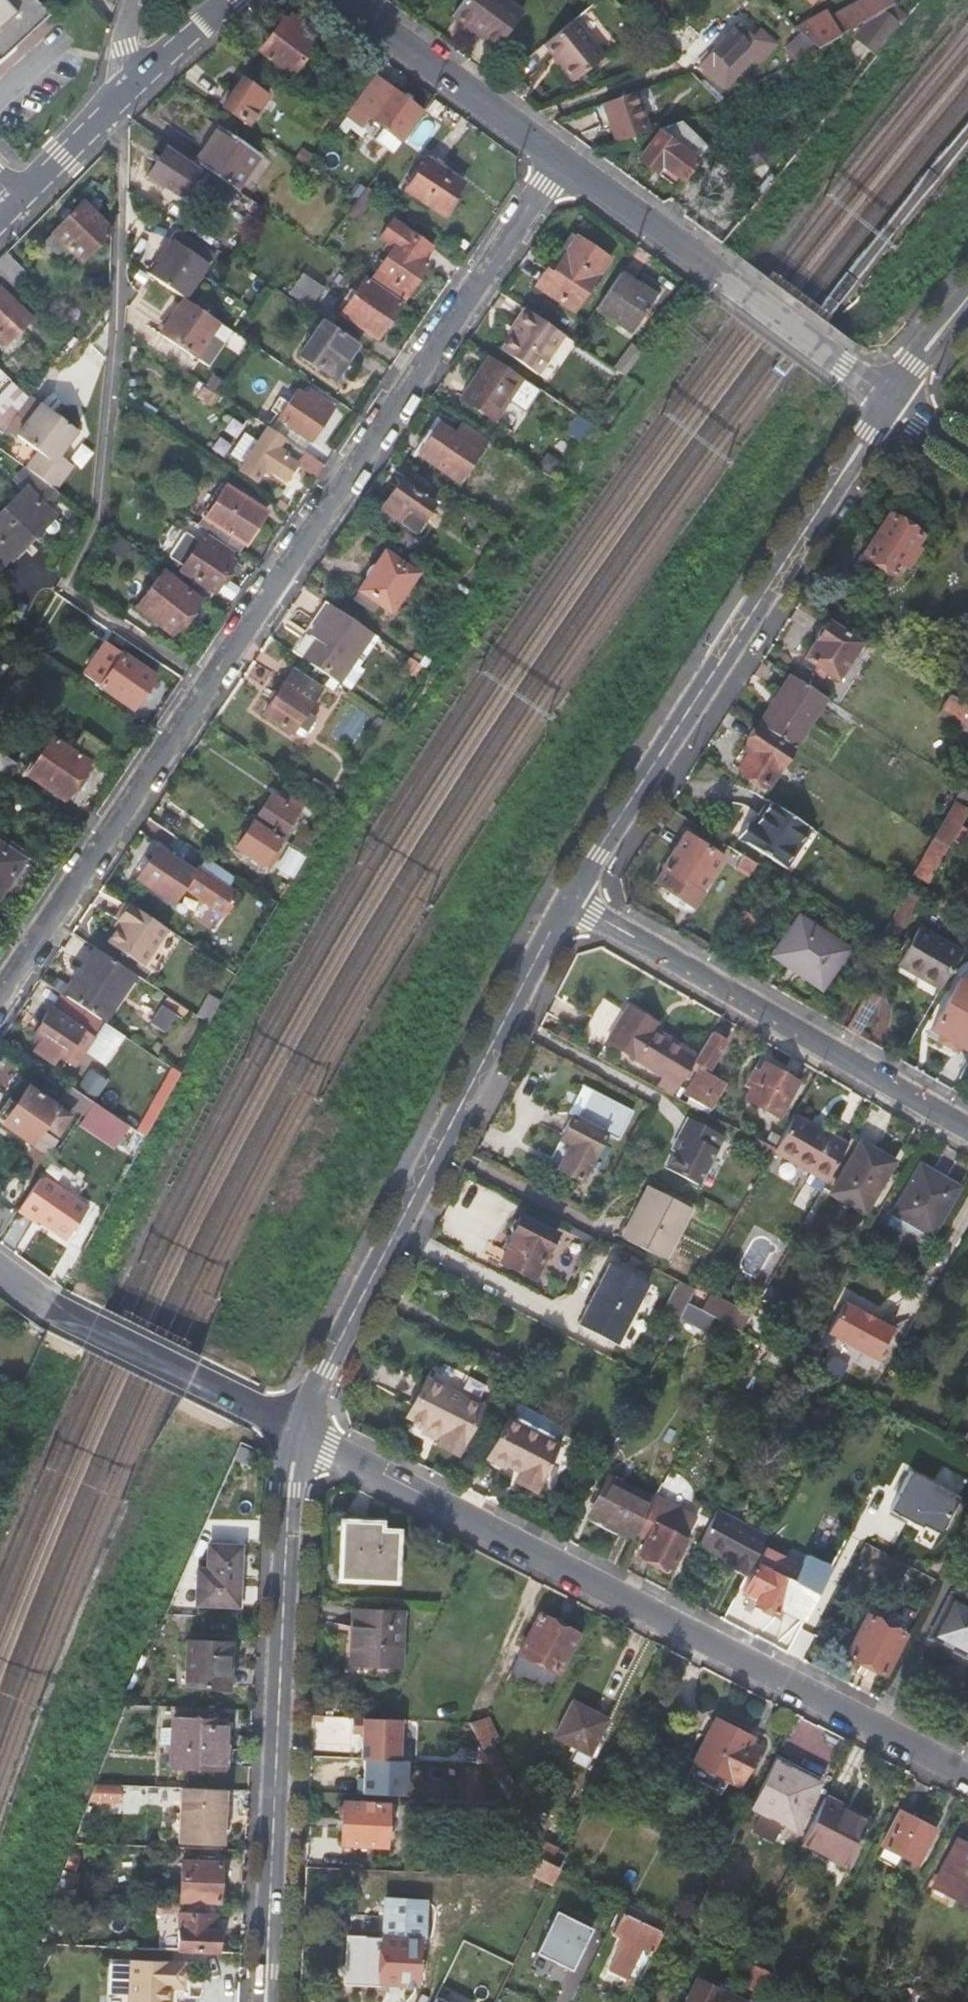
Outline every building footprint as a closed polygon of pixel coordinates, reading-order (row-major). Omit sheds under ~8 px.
[(49,17),(33,0),(0,0),(0,61),(49,17)] [(502,45),(525,13),(506,0),(462,0),(450,16),(474,32),(478,28),(502,45)] [(795,26),(801,31),(821,46),(899,2),(896,0),(856,0),(830,15),(826,8),(795,26)] [(871,37),(880,45),(908,13),(900,5),(872,21),(878,27),(871,37)] [(318,36),(292,17),(287,23),(284,19),(261,50),(292,73),(318,36)] [(602,54),(572,20),(543,45),(573,79),(602,54)] [(751,61),(742,53),(750,43),(731,27),(699,64),(728,87),(751,61)] [(499,50),(502,45),(478,28),(474,32),(499,50)] [(785,47),(798,59),(821,46),(801,31),(785,47)] [(422,112),(373,75),(352,105),(401,141),(422,112)] [(266,96),(243,79),(223,105),(248,122),(266,96)] [(604,102),(618,142),(649,130),(634,91),(604,102)] [(682,181),(697,161),(672,140),(683,125),(678,120),(665,124),(664,125),(638,159),(656,172),(661,166),(682,181)] [(707,148),(683,125),(672,140),(697,161),(707,148)] [(218,127),(194,161),(199,164),(209,170),(233,187),(237,190),(260,156),(218,127)] [(187,161),(168,148),(149,176),(172,192),(181,178),(178,176),(187,161)] [(303,148),(296,157),(308,165),(314,157),(303,148)] [(461,182),(427,158),(406,189),(439,213),(461,182)] [(225,200),(233,187),(209,170),(201,183),(225,200)] [(377,193),(368,187),(358,200),(346,216),(356,223),(377,193)] [(82,202),(45,241),(57,254),(65,245),(81,261),(111,229),(82,202)] [(214,254),(179,231),(151,273),(185,297),(214,254)] [(609,258),(572,234),(537,286),(574,311),(609,258)] [(430,264),(398,243),(377,275),(409,296),(430,264)] [(6,252),(0,257),(0,275),(5,280),(12,287),(26,271),(6,252)] [(640,283),(621,270),(593,309),(630,334),(660,290),(643,278),(640,283)] [(324,287),(304,273),(289,295),(311,309),(324,287)] [(61,353),(69,342),(12,287),(5,280),(0,285),(0,337),(5,343),(28,321),(61,353)] [(400,302),(366,280),(342,314),(376,337),(400,302)] [(196,357),(219,322),(184,299),(160,333),(196,357)] [(519,325),(513,334),(503,349),(539,373),(565,334),(525,307),(515,322),(519,325)] [(336,378),(359,344),(322,319),(300,355),(336,378)] [(509,332),(513,334),(519,325),(515,322),(509,332)] [(641,356),(628,347),(613,367),(626,376),(641,356)] [(493,420),(523,378),(490,355),(460,398),(493,420)] [(283,377),(259,414),(273,422),(297,386),(283,377)] [(296,388),(270,428),(284,438),(303,451),(320,426),(328,431),(337,418),(330,413),(333,407),(309,390),(305,394),(296,388)] [(40,450),(26,468),(56,492),(69,474),(53,461),(75,432),(40,404),(19,433),(40,450)] [(9,424),(0,415),(0,437),(9,424)] [(567,433),(578,441),(591,423),(579,416),(567,433)] [(485,442),(460,424),(452,436),(437,424),(416,454),(457,483),(485,442)] [(316,475),(324,465),(303,451),(284,438),(280,442),(264,431),(238,469),(256,481),(265,467),(284,480),(296,462),(316,475)] [(56,492),(26,468),(17,481),(25,489),(0,514),(0,553),(6,547),(15,555),(42,528),(47,534),(53,535),(58,530),(58,524),(52,518),(52,517),(44,508),(56,492)] [(434,489),(408,472),(401,483),(398,481),(380,508),(414,531),(432,504),(427,501),(434,489)] [(227,486),(200,526),(239,552),(266,513),(227,486)] [(921,537),(887,514),(851,570),(885,592),(921,537)] [(171,554),(182,561),(198,536),(187,529),(171,554)] [(401,541),(416,551),(421,544),(405,534),(401,541)] [(196,580),(191,588),(210,604),(237,565),(226,558),(229,553),(207,538),(183,571),(196,580)] [(138,581),(148,590),(163,571),(165,568),(156,561),(132,543),(124,554),(145,571),(138,581)] [(417,572),(385,551),(358,590),(390,611),(417,572)] [(199,598),(163,571),(148,590),(135,606),(172,634),(199,598)] [(314,640),(303,657),(340,682),(373,633),(329,603),(309,635),(314,640)] [(836,681),(860,644),(825,622),(802,658),(836,681)] [(156,673),(122,651),(100,683),(134,706),(156,673)] [(295,668),(264,714),(293,734),(296,730),(305,737),(318,718),(309,712),(316,699),(305,691),(312,681),(295,668)] [(793,747),(824,697),(790,675),(775,696),(782,700),(763,728),(793,747)] [(967,722),(967,708),(950,696),(940,710),(965,726),(967,722)] [(766,789),(793,747),(763,728),(757,724),(743,746),(749,750),(737,770),(766,789)] [(87,760),(52,737),(28,774),(62,796),(87,760)] [(10,774),(16,764),(0,754),(0,768),(10,774)] [(932,839),(946,849),(967,812),(967,790),(962,786),(932,839)] [(271,792),(253,819),(282,839),(304,807),(288,797),(285,801),(271,792)] [(193,811),(165,793),(151,814),(179,833),(193,811)] [(784,869),(811,829),(769,801),(754,824),(749,821),(737,840),(784,869)] [(264,864),(282,839),(253,819),(236,844),(264,864)] [(722,858),(685,833),(661,866),(663,867),(654,880),(693,906),(701,894),(699,892),(722,858)] [(910,875),(925,884),(946,849),(932,839),(910,875)] [(159,845),(137,879),(173,903),(182,890),(223,917),(239,893),(198,867),(196,870),(159,845)] [(0,846),(0,895),(23,860),(0,846)] [(757,866),(743,856),(735,869),(749,878),(757,866)] [(917,899),(906,891),(877,945),(887,951),(917,899)] [(168,928),(127,901),(116,918),(121,921),(117,927),(108,941),(144,964),(168,928)] [(757,920),(743,911),(731,928),(746,938),(757,920)] [(848,952),(798,916),(771,955),(821,991),(848,952)] [(116,918),(112,924),(117,927),(121,921),(116,918)] [(896,965),(939,989),(961,953),(917,928),(896,965)] [(96,948),(64,995),(98,1017),(129,971),(96,948)] [(967,1055),(967,983),(960,978),(929,1032),(967,1055)] [(879,996),(866,988),(844,1029),(857,1037),(879,996)] [(167,997),(162,1005),(177,1015),(168,1027),(176,1032),(185,1020),(183,1019),(188,1011),(167,997)] [(660,1083),(675,1092),(693,1061),(695,1058),(680,1049),(682,1046),(652,1028),(657,1022),(628,1004),(605,1039),(664,1076),(660,1083)] [(162,1005),(149,1023),(164,1034),(168,1027),(177,1015),(162,1005)] [(50,1008),(32,1035),(38,1040),(32,1048),(52,1062),(58,1053),(63,1056),(82,1029),(50,1008)] [(113,1040),(173,1083),(179,1071),(119,1030),(113,1040)] [(726,1042),(710,1032),(695,1058),(693,1061),(709,1070),(726,1042)] [(763,1062),(743,1098),(777,1117),(797,1081),(763,1062)] [(90,1069),(76,1089),(94,1102),(108,1082),(90,1069)] [(685,1093),(712,1109),(726,1084),(698,1069),(685,1093)] [(50,1092),(81,1114),(90,1101),(59,1079),(50,1092)] [(568,1142),(556,1166),(581,1179),(607,1132),(619,1139),(635,1109),(582,1082),(567,1111),(570,1114),(558,1136),(568,1142)] [(30,1090),(18,1107),(12,1102),(0,1119),(0,1125),(32,1146),(48,1126),(58,1133),(69,1116),(30,1090)] [(81,1114),(95,1123),(104,1110),(90,1101),(81,1114)] [(123,1142),(131,1129),(104,1110),(95,1123),(123,1142)] [(846,1146),(792,1115),(774,1147),(771,1153),(824,1184),(846,1146)] [(685,1130),(674,1151),(664,1170),(697,1186),(724,1135),(687,1116),(681,1127),(685,1130)] [(669,1149),(674,1151),(685,1130),(681,1127),(669,1149)] [(545,1161),(556,1166),(568,1142),(558,1136),(545,1161)] [(747,1149),(766,1160),(771,1153),(774,1147),(753,1136),(747,1149)] [(894,1162),(859,1140),(829,1192),(864,1212),(894,1162)] [(959,1186),(919,1164),(891,1212),(929,1235),(959,1186)] [(86,1206),(40,1174),(17,1209),(36,1221),(37,1219),(66,1238),(86,1206)] [(691,1209),(648,1185),(637,1205),(641,1207),(624,1239),(663,1260),(691,1209)] [(555,1232),(520,1214),(496,1260),(532,1280),(555,1232)] [(602,1259),(573,1319),(610,1337),(639,1277),(602,1259)] [(664,1307),(679,1315),(687,1300),(694,1288),(679,1280),(664,1307)] [(641,1302),(651,1308),(662,1288),(652,1283),(641,1302)] [(710,1291),(700,1308),(740,1330),(750,1313),(710,1291)] [(890,1328),(840,1303),(824,1335),(875,1359),(890,1328)] [(769,1346),(763,1357),(778,1365),(784,1353),(769,1346)] [(492,1366),(506,1373),(511,1364),(497,1356),(492,1366)] [(481,1405),(426,1377),(406,1415),(443,1433),(438,1442),(457,1452),(481,1405)] [(539,1434),(548,1418),(539,1413),(530,1429),(539,1434)] [(530,1429),(506,1417),(487,1455),(518,1472),(514,1480),(536,1490),(558,1444),(567,1427),(548,1418),(539,1434),(530,1429)] [(588,1513),(634,1537),(636,1532),(652,1501),(608,1477),(588,1513)] [(680,1508),(655,1496),(652,1501),(636,1532),(646,1537),(639,1552),(670,1568),(693,1524),(677,1516),(680,1508)] [(697,1517),(680,1508),(677,1516),(693,1524),(697,1517)] [(766,1535),(716,1510),(698,1544),(727,1558),(722,1566),(744,1578),(766,1535)] [(341,1520),(338,1579),(397,1583),(399,1530),(381,1529),(381,1522),(341,1520)] [(241,1545),(208,1544),(207,1561),(198,1561),(196,1601),(238,1603),(241,1545)] [(776,1576),(785,1557),(764,1547),(742,1591),(755,1598),(752,1603),(776,1615),(791,1584),(776,1576)] [(800,1565),(785,1557),(776,1576),(791,1584),(800,1565)] [(949,1599),(929,1640),(967,1661),(967,1608),(949,1599)] [(351,1610),(348,1663),(402,1665),(404,1612),(351,1610)] [(540,1614),(510,1671),(548,1689),(578,1633),(540,1614)] [(884,1675),(905,1635),(867,1615),(846,1655),(884,1675)] [(229,1643),(185,1641),(183,1685),(228,1687),(229,1643)] [(607,1718),(573,1701),(555,1736),(579,1749),(574,1758),(588,1764),(593,1754),(590,1753),(607,1718)] [(225,1719),(171,1717),(169,1766),(223,1769),(225,1719)] [(362,1759),(402,1761),(403,1720),(354,1718),(353,1733),(363,1733),(362,1759)] [(755,1738),(716,1718),(687,1776),(721,1793),(728,1781),(739,1786),(757,1748),(751,1745),(755,1738)] [(481,1719),(469,1723),(507,1800),(510,1794),(515,1785),(481,1719)] [(821,1777),(777,1755),(773,1760),(817,1783),(821,1777)] [(817,1783),(773,1760),(751,1806),(761,1811),(752,1828),(775,1840),(784,1822),(795,1828),(817,1783)] [(527,1790),(515,1785),(510,1794),(522,1800),(527,1790)] [(194,1802),(194,1789),(168,1788),(167,1801),(179,1801),(178,1842),(220,1844),(222,1803),(194,1802)] [(836,1801),(825,1796),(801,1843),(846,1867),(869,1823),(834,1805),(836,1801)] [(342,1802),(341,1845),(385,1847),(387,1805),(342,1802)] [(934,1826),(900,1810),(882,1845),(917,1862),(934,1826)] [(535,1836),(530,1846),(534,1853),(535,1854),(551,1862),(558,1847),(535,1836)] [(931,1885),(967,1904),(967,1849),(954,1842),(931,1885)] [(567,1852),(558,1847),(551,1862),(560,1866),(567,1852)] [(526,1873),(551,1884),(560,1866),(551,1862),(535,1854),(526,1873)] [(219,1902),(220,1863),(181,1861),(179,1900),(218,1902),(219,1902)] [(211,1930),(213,1902),(179,1900),(179,1903),(157,1902),(156,1913),(176,1914),(174,1950),(216,1951),(217,1929),(211,1930)] [(667,1920),(650,1912),(648,1915),(628,1905),(615,1932),(626,1937),(609,1970),(628,1980),(645,1947),(652,1950),(667,1920)] [(591,1927),(555,1910),(536,1952),(572,1969),(591,1927)] [(746,1935),(733,1927),(727,1938),(740,1945),(746,1935)] [(383,1938),(380,1983),(417,1986),(419,1941),(383,1938)] [(775,1970),(782,1957),(752,1941),(745,1955),(775,1970)] [(131,1959),(129,2001),(169,2001),(170,1987),(185,1987),(186,1962),(131,1959)] [(773,1975),(749,1964),(740,1985),(751,1990),(753,1986),(765,1992),(773,1975)] [(685,2001),(748,2001),(725,1989),(729,1981),(722,1977),(717,1986),(699,1976),(685,2001)]
